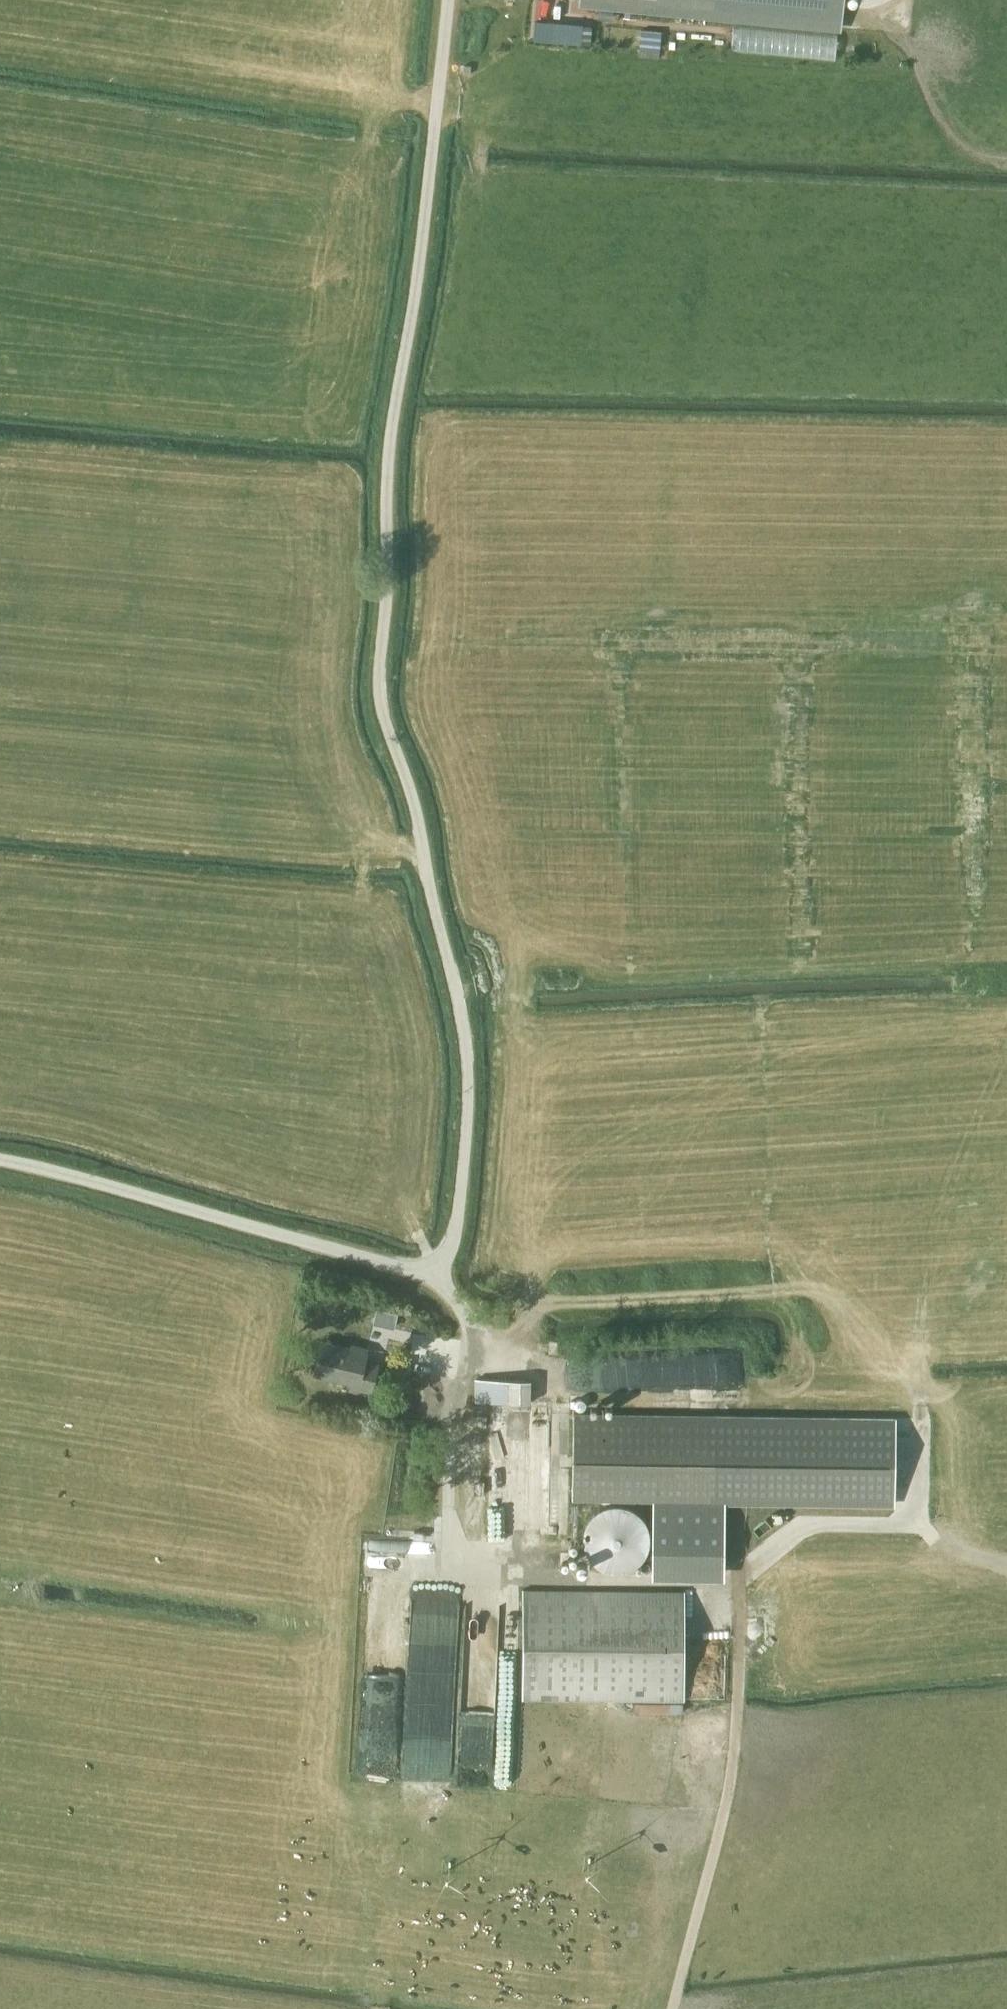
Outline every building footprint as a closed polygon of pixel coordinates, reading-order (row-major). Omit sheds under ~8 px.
[(579,6),(840,31),(843,0),(579,0),(579,6)] [(582,25),(534,21),(533,38),(581,42),(582,25)] [(350,1347),(322,1340),(314,1374),(351,1383),(349,1390),(371,1395),(378,1362),(366,1359),(368,1348),(350,1344),(350,1347)] [(724,1377),(751,1376),(750,1350),(723,1351),(724,1377)] [(475,1378),(475,1401),(531,1401),(531,1379),(509,1379),(475,1378)] [(896,1421),(716,1416),(574,1412),(571,1498),(652,1500),(650,1576),(724,1578),(726,1502),(893,1506),(896,1421)] [(585,1524),(583,1533),(582,1541),(584,1550),(588,1557),(593,1563),(599,1567),(605,1570),(612,1572),(616,1572),(625,1571),(629,1570),(637,1566),(640,1563),(643,1560),(647,1553),(650,1545),(651,1539),(650,1532),(648,1524),(644,1517),(641,1514),(634,1509),(630,1507),(622,1504),(618,1504),(614,1504),(606,1505),(600,1508),(594,1512),(589,1517),(585,1524)] [(684,1590),(523,1589),(522,1699),(684,1700),(684,1590)]
